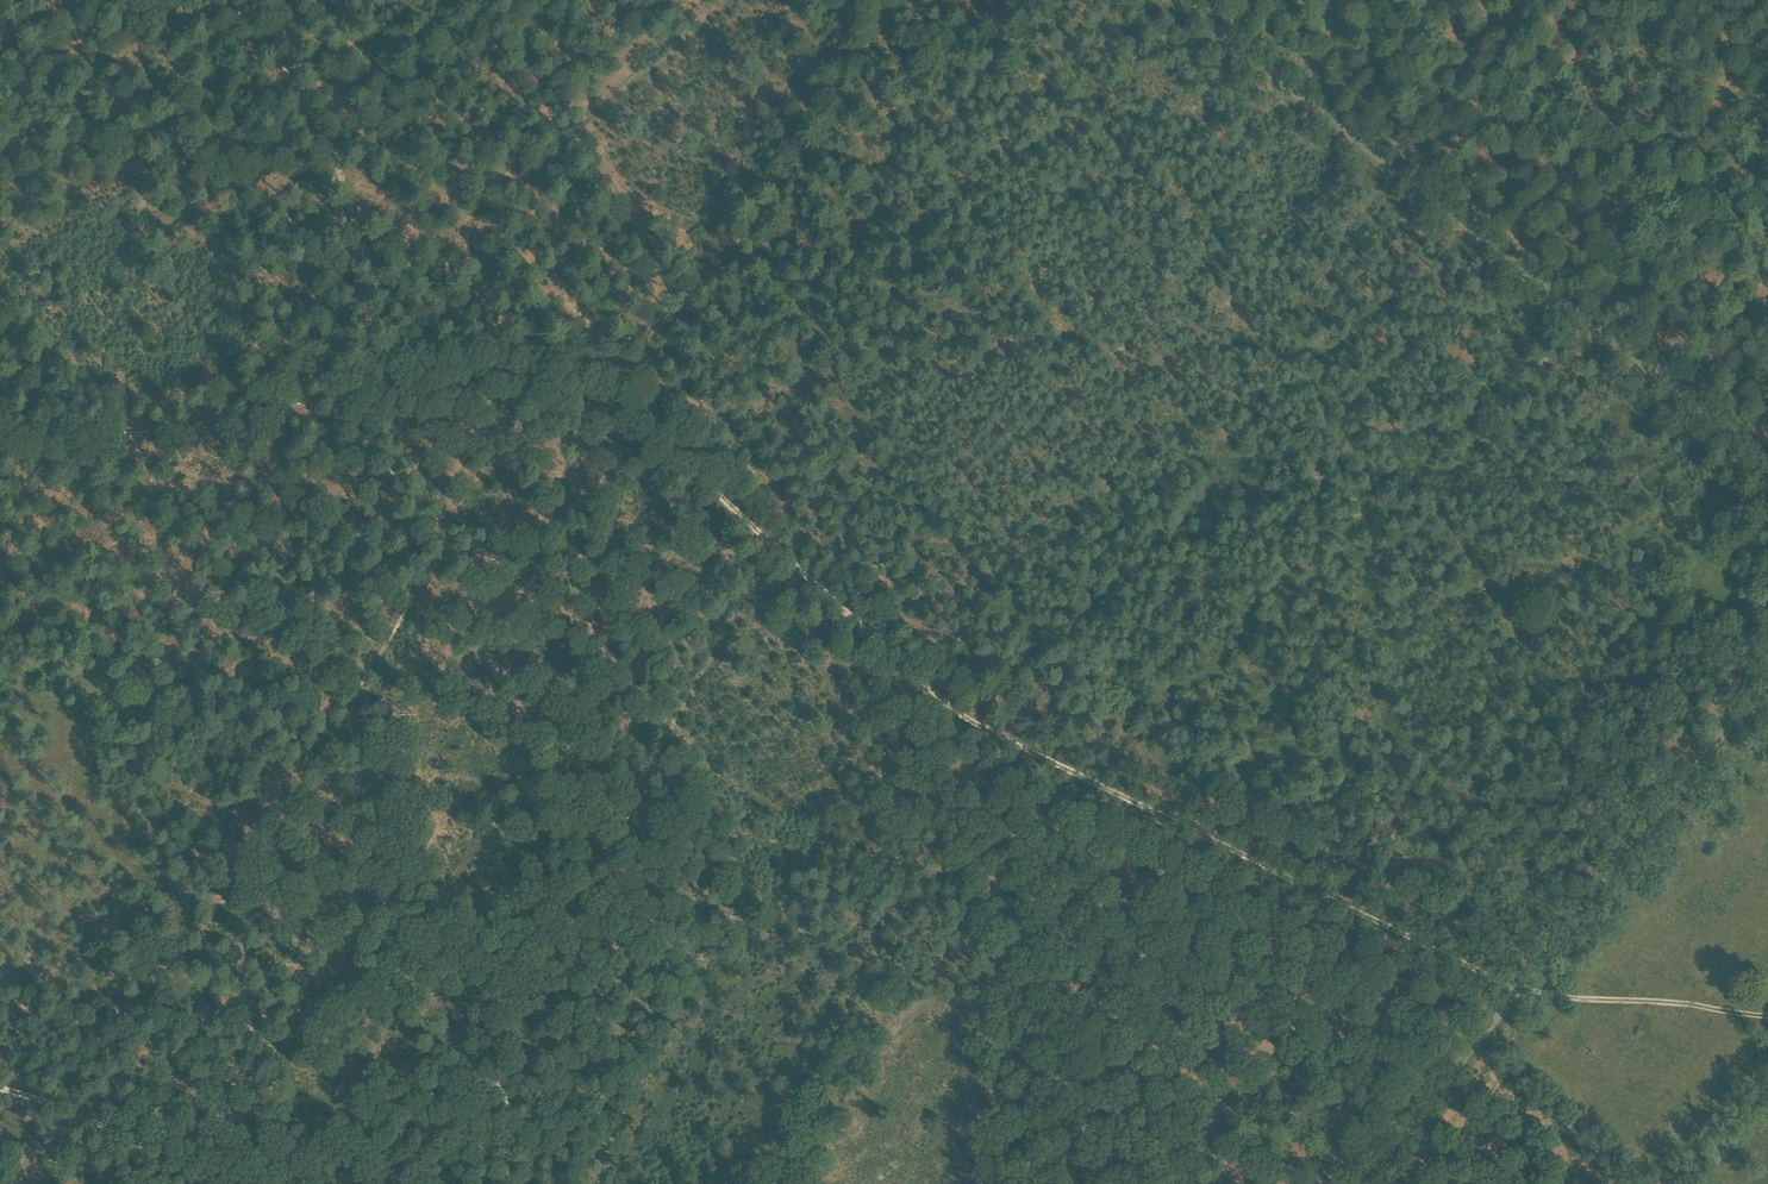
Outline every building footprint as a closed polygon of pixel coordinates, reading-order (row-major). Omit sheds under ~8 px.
[(646,575),(651,568),(644,563),(640,570),(646,575)] [(144,728),(119,729),(119,739),(144,739),(144,728)] [(240,1067),(232,1069),(236,1085),(243,1083),(240,1067)]
